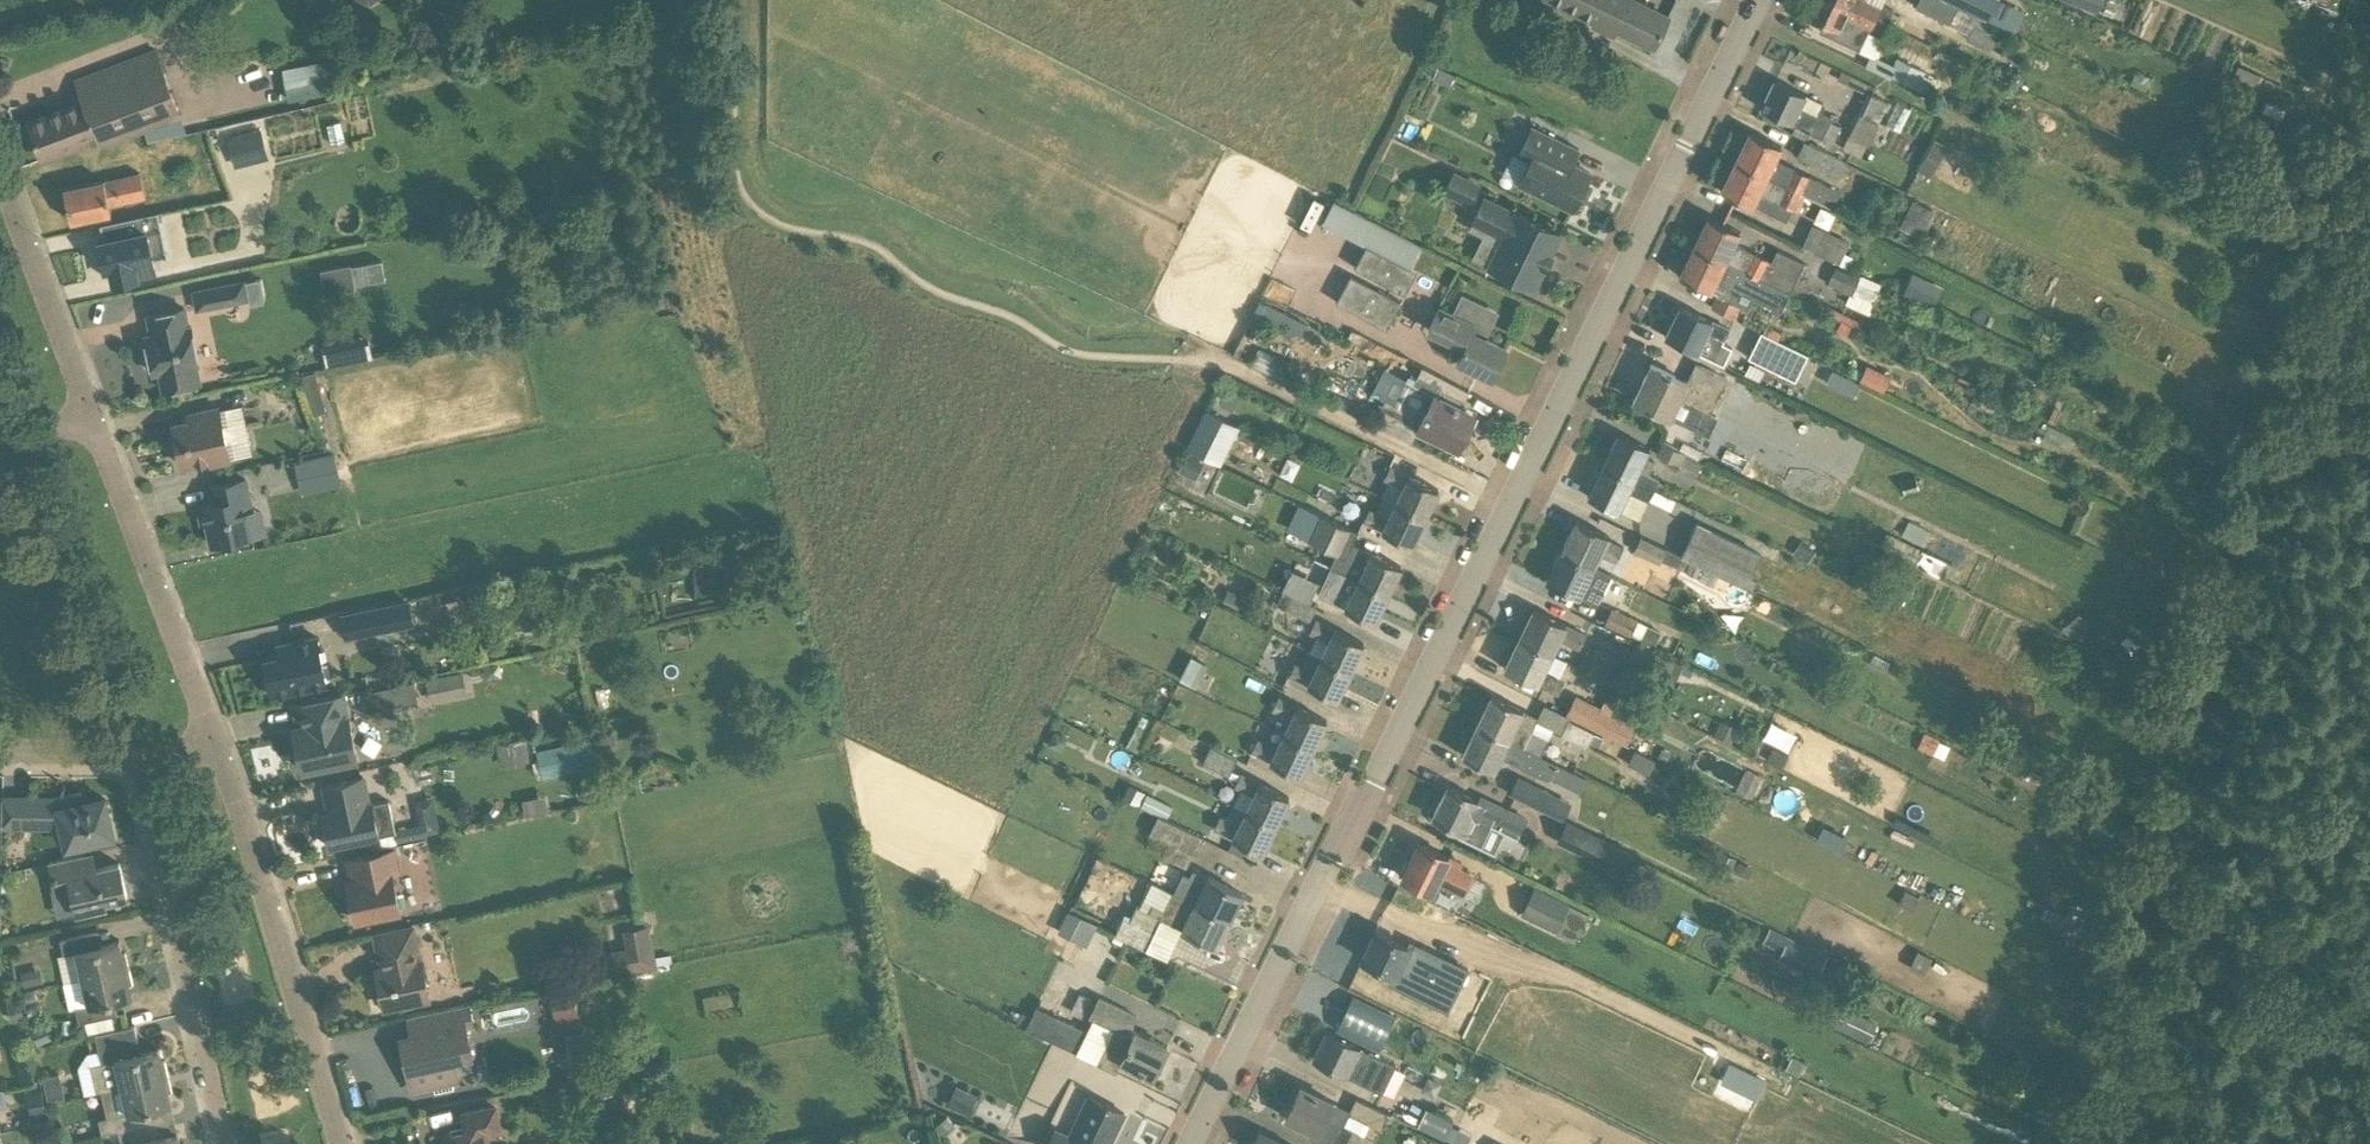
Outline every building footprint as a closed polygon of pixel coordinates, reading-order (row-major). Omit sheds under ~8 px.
[(1616,31),(1617,28),(1654,46),(1669,17),(1635,0),(1553,0),(1616,31)] [(1838,0),(1813,0),(1807,14),(1832,26),(1826,36),(1859,52),(1875,18),(1838,0)] [(1875,18),(1887,24),(1894,11),(1881,5),(1884,0),(1838,0),(1875,18)] [(1905,10),(1931,22),(1942,1),(1940,0),(1909,0),(1905,10)] [(1958,7),(1987,21),(1997,0),(1944,0),(1958,7)] [(2104,0),(2065,0),(2098,14),(2104,0)] [(1976,22),(1967,40),(1990,51),(1999,34),(1976,22)] [(84,136),(95,131),(101,147),(182,117),(157,51),(77,81),(84,102),(29,122),(43,159),(86,143),(84,136)] [(1925,71),(1898,58),(1889,76),(1924,93),(1930,79),(1922,76),(1925,71)] [(328,61),(282,70),(288,101),(334,91),(328,61)] [(1456,75),(1438,67),(1433,79),(1450,87),(1456,75)] [(2233,78),(2248,85),(2253,73),(2237,67),(2233,78)] [(2022,75),(2017,72),(2013,74),(2010,79),(2011,84),(2016,86),(2022,84),(2024,80),(2022,75)] [(1761,108),(1824,139),(1832,143),(1840,128),(1831,123),(1834,119),(1820,112),(1818,115),(1801,107),(1807,96),(1775,80),(1761,108)] [(1880,125),(1879,124),(1862,115),(1860,114),(1849,136),(1866,145),(1869,146),(1880,125)] [(1531,159),(1520,182),(1573,208),(1591,172),(1572,162),(1570,157),(1568,156),(1573,144),(1534,124),(1520,153),(1531,159)] [(233,154),(266,145),(262,130),(229,138),(233,154)] [(1735,161),(1787,186),(1795,169),(1777,159),(1783,148),(1750,131),(1735,161)] [(1917,167),(1933,172),(1943,141),(1927,136),(1917,167)] [(1798,158),(1841,179),(1849,164),(1806,143),(1798,158)] [(1797,212),(1806,196),(1802,194),(1787,186),(1735,161),(1720,190),(1753,207),(1780,220),(1786,207),(1797,212)] [(1810,177),(1795,169),(1787,186),(1802,194),(1810,177)] [(1480,184),(1454,171),(1446,188),(1471,201),(1480,184)] [(72,221),(112,213),(110,204),(146,197),(141,174),(105,181),(105,180),(65,189),(72,221)] [(1802,194),(1806,196),(1820,202),(1828,186),(1810,177),(1802,194)] [(1516,211),(1485,195),(1472,220),(1503,236),(1489,265),(1533,287),(1544,265),(1545,266),(1552,253),(1550,253),(1561,232),(1516,210),(1516,211)] [(1323,223),(1367,245),(1380,251),(1409,266),(1412,267),(1422,246),(1378,224),(1333,201),(1323,223)] [(1913,201),(1899,228),(1923,240),(1937,213),(1913,201)] [(99,242),(100,246),(96,247),(100,266),(104,265),(104,269),(111,268),(114,283),(138,278),(138,276),(156,272),(153,259),(148,233),(162,230),(158,213),(102,225),(105,241),(99,242)] [(1693,246),(1789,292),(1804,263),(1779,250),(1772,264),(1735,245),(1742,233),(1708,216),(1693,246)] [(1801,247),(1839,265),(1845,254),(1850,243),(1812,225),(1801,247)] [(1907,244),(1911,235),(1901,230),(1897,239),(1907,244)] [(1939,240),(1929,235),(1922,250),(1932,255),(1939,240)] [(1678,276),(1718,296),(1711,308),(1733,319),(1739,306),(1748,310),(1754,298),(1780,311),(1789,292),(1693,246),(1678,276)] [(1354,271),(1405,297),(1417,274),(1367,247),(1354,271)] [(1845,254),(1839,265),(1851,272),(1857,260),(1845,254)] [(352,265),(322,270),(326,294),(356,289),(352,266),(352,265)] [(1860,278),(1836,267),(1828,283),(1853,294),(1860,278)] [(1913,273),(1903,293),(1933,308),(1943,287),(1913,273)] [(262,277),(245,281),(248,300),(251,306),(265,303),(266,295),(262,277)] [(1402,304),(1351,277),(1336,305),(1387,332),(1402,304)] [(197,310),(248,300),(244,281),(193,292),(197,310)] [(1307,323),(1260,300),(1247,325),(1252,328),(1251,331),(1261,336),(1267,324),(1294,337),(1296,334),(1300,336),(1307,323)] [(1724,344),(1731,329),(1681,305),(1666,337),(1724,365),(1732,348),(1724,344)] [(1476,324),(1439,306),(1429,328),(1464,346),(1457,361),(1493,378),(1507,349),(1472,332),(1476,324)] [(160,371),(164,391),(200,383),(196,364),(200,363),(192,327),(189,328),(185,308),(149,316),(153,335),(146,337),(153,373),(160,371)] [(1847,335),(1852,325),(1842,321),(1837,330),(1847,335)] [(1761,332),(1748,359),(1787,379),(1801,352),(1761,332)] [(320,349),(324,364),(370,352),(365,337),(320,349)] [(1634,401),(1684,425),(1694,405),(1710,413),(1727,378),(1695,362),(1686,381),(1652,364),(1634,401)] [(1370,392),(1392,400),(1402,373),(1380,365),(1370,392)] [(1891,376),(1867,365),(1860,380),(1884,391),(1891,376)] [(1420,416),(1385,400),(1374,424),(1406,440),(1412,427),(1459,449),(1467,431),(1464,430),(1472,412),(1462,407),(1469,393),(1423,369),(1417,380),(1434,388),(1420,416)] [(1826,384),(1847,394),(1854,380),(1833,370),(1826,384)] [(301,375),(305,391),(320,388),(321,388),(317,372),(301,375)] [(1228,387),(1219,404),(1232,411),(1240,393),(1228,387)] [(241,403),(219,408),(200,412),(202,419),(174,424),(183,466),(211,460),(211,464),(252,455),(241,403)] [(1206,410),(1187,448),(1222,465),(1240,427),(1206,410)] [(1604,465),(1655,489),(1660,479),(1641,469),(1651,449),(1619,433),(1604,465)] [(1656,456),(1681,468),(1687,454),(1674,448),(1663,442),(1656,456)] [(335,453),(328,455),(295,462),(298,478),(338,469),(335,453)] [(1205,463),(1187,454),(1179,472),(1197,480),(1205,463)] [(1703,462),(1687,454),(1681,468),(1697,475),(1703,462)] [(1649,501),(1655,489),(1604,465),(1588,497),(1619,512),(1629,491),(1649,501)] [(1404,487),(1396,503),(1425,517),(1439,490),(1410,476),(1409,476),(1390,467),(1385,478),(1404,487)] [(1906,496),(1921,491),(1916,476),(1901,480),(1906,496)] [(251,502),(246,479),(210,487),(213,503),(199,506),(203,523),(208,522),(213,546),(253,537),(248,516),(247,516),(244,504),(251,502)] [(2221,486),(2207,481),(2203,494),(2217,498),(2221,486)] [(1412,545),(1425,517),(1396,503),(1388,520),(1376,514),(1369,510),(1364,521),(1383,531),(1412,545)] [(1351,526),(1332,517),(1324,513),(1310,542),(1336,555),(1330,567),(1358,581),(1359,580),(1388,594),(1402,566),(1373,552),(1373,553),(1354,544),(1359,533),(1350,528),(1351,526)] [(1562,551),(1594,566),(1600,554),(1617,562),(1625,547),(1608,539),(1610,536),(1577,520),(1562,551)] [(1931,532),(1909,521),(1902,535),(1924,546),(1931,532)] [(1682,555),(1689,559),(1746,587),(1761,555),(1697,523),(1682,555)] [(1915,564),(1922,550),(1887,532),(1879,547),(1915,564)] [(1689,559),(1682,555),(1667,548),(1667,549),(1642,536),(1635,550),(1661,563),(1662,560),(1683,570),(1689,559)] [(1803,542),(1795,552),(1807,562),(1815,552),(1803,542)] [(1922,550),(1915,564),(1915,565),(1946,580),(1953,565),(1922,550)] [(1594,566),(1562,551),(1547,582),(1579,598),(1580,596),(1594,602),(1600,589),(1604,591),(1612,575),(1594,566)] [(1690,561),(1684,574),(1697,580),(1703,567),(1690,561)] [(743,565),(733,567),(735,585),(748,583),(745,565),(743,565)] [(1284,590),(1308,602),(1315,589),(1291,577),(1284,590)] [(1375,622),(1388,594),(1359,580),(1358,581),(1351,596),(1332,587),(1327,598),(1346,607),(1346,608),(1375,622)] [(1238,610),(1245,597),(1229,589),(1222,602),(1238,610)] [(1284,592),(1277,607),(1308,622),(1316,608),(1284,592)] [(1660,617),(1666,600),(1652,595),(1645,611),(1660,617)] [(414,623),(409,602),(342,616),(347,637),(414,623)] [(1519,639),(1552,654),(1559,639),(1580,649),(1586,635),(1565,625),(1565,624),(1534,608),(1519,639)] [(1605,624),(1631,636),(1637,621),(1612,609),(1605,624)] [(2071,639),(2089,624),(2080,613),(2062,627),(2071,639)] [(522,617),(519,622),(520,627),(526,630),(531,629),(534,624),(532,618),(527,615),(522,617)] [(1322,657),(1351,671),(1365,643),(1336,629),(1335,630),(1316,620),(1311,631),(1330,640),(1322,657)] [(1648,626),(1641,639),(1655,646),(1662,632),(1648,626)] [(296,652),(280,656),(265,659),(273,696),(327,684),(318,637),(294,642),(296,652)] [(1552,654),(1519,639),(1505,669),(1536,684),(1537,683),(1558,693),(1564,681),(1560,679),(1568,662),(1552,654)] [(1636,644),(1629,660),(1673,681),(1680,666),(1636,644)] [(1589,646),(1578,668),(1608,683),(1619,661),(1589,646)] [(1351,671),(1322,657),(1309,651),(1301,667),(1295,664),(1290,675),(1309,684),(1309,685),(1338,699),(1351,671)] [(1178,676),(1195,684),(1204,661),(1188,654),(1178,676)] [(431,702),(469,694),(464,671),(426,679),(431,702)] [(363,709),(414,697),(410,678),(359,690),(363,709)] [(303,771),(359,760),(350,717),(349,717),(344,693),(295,703),(300,727),(294,728),(303,771)] [(1555,725),(1538,717),(1492,695),(1477,725),(1523,747),(1524,746),(1541,754),(1555,725)] [(1292,717),(1284,734),(1314,748),(1327,720),(1298,706),(1298,707),(1279,697),(1274,708),(1292,717)] [(1570,716),(1596,729),(1619,740),(1628,721),(1601,708),(1601,707),(1580,697),(1570,716)] [(1153,720),(1142,715),(1138,725),(1148,730),(1153,720)] [(1570,716),(1562,734),(1587,746),(1596,729),(1570,716)] [(1722,721),(1715,735),(1733,743),(1740,729),(1722,721)] [(1541,754),(1524,746),(1523,747),(1477,725),(1462,755),(1493,770),(1501,755),(1548,778),(1549,775),(1578,789),(1585,775),(1541,754)] [(612,732),(593,738),(596,750),(616,743),(612,732)] [(1604,737),(1594,732),(1590,742),(1599,746),(1604,737)] [(1300,776),(1314,748),(1284,734),(1276,750),(1258,741),(1252,752),(1271,761),(1271,762),(1300,776)] [(525,737),(496,744),(501,768),(530,762),(525,737)] [(592,740),(538,751),(543,778),(598,766),(592,740)] [(1230,777),(1238,758),(1212,746),(1204,764),(1230,777)] [(1634,751),(1627,764),(1648,775),(1655,762),(1634,751)] [(1243,788),(1235,804),(1276,825),(1290,797),(1261,783),(1241,774),(1236,785),(1243,788)] [(1563,817),(1570,804),(1553,795),(1553,794),(1519,777),(1511,792),(1545,810),(1546,808),(1563,817)] [(331,847),(397,833),(390,801),(373,805),(373,804),(370,805),(365,778),(325,786),(331,813),(324,815),(325,821),(322,825),(320,830),(321,835),(324,838),(329,840),(331,847)] [(1130,785),(1124,798),(1124,799),(1140,806),(1146,793),(1130,785)] [(1519,839),(1528,819),(1480,796),(1478,800),(1448,785),(1433,817),(1464,832),(1462,837),(1482,847),(1492,826),(1519,839)] [(1719,816),(1727,800),(1712,792),(1704,808),(1719,816)] [(1148,794),(1142,806),(1167,819),(1173,807),(1148,794)] [(37,825),(37,815),(61,816),(68,846),(109,837),(105,819),(110,818),(105,798),(70,806),(68,798),(3,798),(3,825),(37,825)] [(1263,853),(1276,825),(1235,804),(1226,821),(1220,818),(1215,829),(1234,838),(1263,853)] [(1186,868),(1201,836),(1171,822),(1158,816),(1149,834),(1168,843),(1161,856),(1186,868)] [(1609,868),(1619,849),(1568,823),(1558,842),(1609,868)] [(1464,893),(1473,876),(1460,870),(1463,864),(1420,843),(1411,861),(1409,859),(1407,858),(1400,875),(1401,875),(1404,876),(1403,878),(1432,892),(1438,880),(1464,893)] [(357,921),(401,912),(393,874),(399,873),(394,850),(349,860),(354,881),(348,882),(357,921)] [(85,854),(51,862),(47,863),(55,898),(75,893),(79,913),(106,906),(105,901),(128,896),(120,863),(89,870),(85,854)] [(1735,872),(1747,878),(1752,868),(1740,862),(1735,872)] [(1196,902),(1230,920),(1243,893),(1208,876),(1196,902)] [(1570,904),(1534,886),(1521,914),(1557,932),(1570,904)] [(1080,891),(1080,911),(1096,911),(1096,891),(1080,891)] [(1230,920),(1196,902),(1174,892),(1173,891),(1164,910),(1153,904),(1150,911),(1138,905),(1131,919),(1124,916),(1115,935),(1145,949),(1161,918),(1217,946),(1230,920)] [(1098,926),(1069,911),(1059,931),(1087,946),(1098,926)] [(613,977),(658,969),(650,925),(623,930),(626,948),(609,951),(613,977)] [(1828,956),(1771,927),(1763,942),(1782,952),(1779,958),(1817,977),(1828,956)] [(414,928),(377,936),(383,969),(377,970),(385,1007),(401,1004),(404,1008),(413,1006),(414,1001),(430,998),(422,961),(421,961),(414,928)] [(1447,985),(1458,964),(1411,941),(1408,946),(1377,931),(1363,960),(1396,976),(1404,958),(1420,966),(1418,968),(1429,973),(1427,975),(1447,985)] [(119,942),(94,948),(90,933),(61,939),(64,955),(77,952),(83,978),(130,968),(130,967),(129,967),(126,953),(123,953),(120,940),(118,940),(119,942)] [(24,987),(43,983),(40,968),(21,973),(24,987)] [(130,968),(83,978),(89,1005),(76,1008),(80,1023),(109,1017),(106,1002),(131,996),(131,997),(133,997),(130,984),(133,983),(130,969),(130,968)] [(550,995),(557,1026),(581,1021),(575,990),(550,995)] [(1353,995),(1337,1030),(1379,1052),(1396,1016),(1353,995)] [(1136,1014),(1107,1000),(1099,996),(1088,1017),(1093,1020),(1087,1031),(1036,1006),(1025,1028),(1117,1073),(1122,1062),(1153,1077),(1168,1047),(1129,1028),(1136,1014)] [(1825,997),(1814,1018),(1847,1034),(1858,1013),(1825,997)] [(11,1022),(24,1018),(20,1002),(7,1006),(11,1022)] [(469,1009),(411,1022),(414,1037),(409,1038),(413,1056),(407,1057),(414,1089),(434,1084),(436,1094),(456,1090),(450,1061),(472,1056),(466,1027),(473,1026),(469,1009)] [(44,1023),(31,1029),(32,1032),(38,1045),(50,1040),(51,1040),(44,1023)] [(101,1091),(169,1076),(169,1075),(165,1060),(162,1061),(159,1048),(158,1048),(158,1050),(133,1055),(130,1042),(138,1040),(135,1025),(97,1034),(103,1063),(91,1065),(97,1092),(101,1091)] [(1383,1094),(1397,1065),(1360,1048),(1361,1047),(1328,1031),(1314,1060),(1346,1076),(1353,1063),(1370,1071),(1364,1084),(1383,1094)] [(1793,1056),(1787,1069),(1799,1075),(1805,1063),(1793,1056)] [(1416,1064),(1402,1088),(1430,1106),(1445,1082),(1416,1064)] [(1763,1082),(1730,1065),(1724,1078),(1757,1095),(1763,1082)] [(61,1074),(44,1078),(49,1101),(66,1097),(61,1074)] [(102,1135),(119,1131),(149,1124),(145,1110),(170,1104),(171,1105),(172,1105),(169,1092),(172,1091),(169,1077),(169,1076),(101,1091),(107,1118),(98,1120),(102,1135)] [(611,1094),(609,1081),(595,1084),(597,1097),(611,1094)] [(954,1084),(946,1102),(967,1111),(975,1093),(954,1084)] [(1315,1131),(1312,1140),(1319,1143),(1372,1143),(1374,1139),(1365,1135),(1369,1125),(1380,1130),(1388,1113),(1357,1098),(1357,1099),(1358,1100),(1352,1112),(1334,1103),(1334,1102),(1301,1086),(1286,1117),(1315,1131)] [(1070,1136),(1056,1129),(1049,1143),(1104,1143),(1111,1130),(1115,1132),(1125,1113),(1090,1096),(1070,1136)] [(496,1107),(463,1114),(467,1130),(447,1134),(449,1143),(489,1143),(487,1134),(501,1131),(496,1107)] [(1428,1108),(1418,1126),(1445,1140),(1455,1121),(1428,1108)] [(948,1116),(936,1126),(944,1136),(956,1127),(948,1116)] [(178,1131),(177,1132),(177,1133),(152,1139),(149,1124),(119,1131),(122,1143),(181,1143),(178,1131)] [(1259,1129),(1252,1143),(1290,1143),(1259,1129)]
